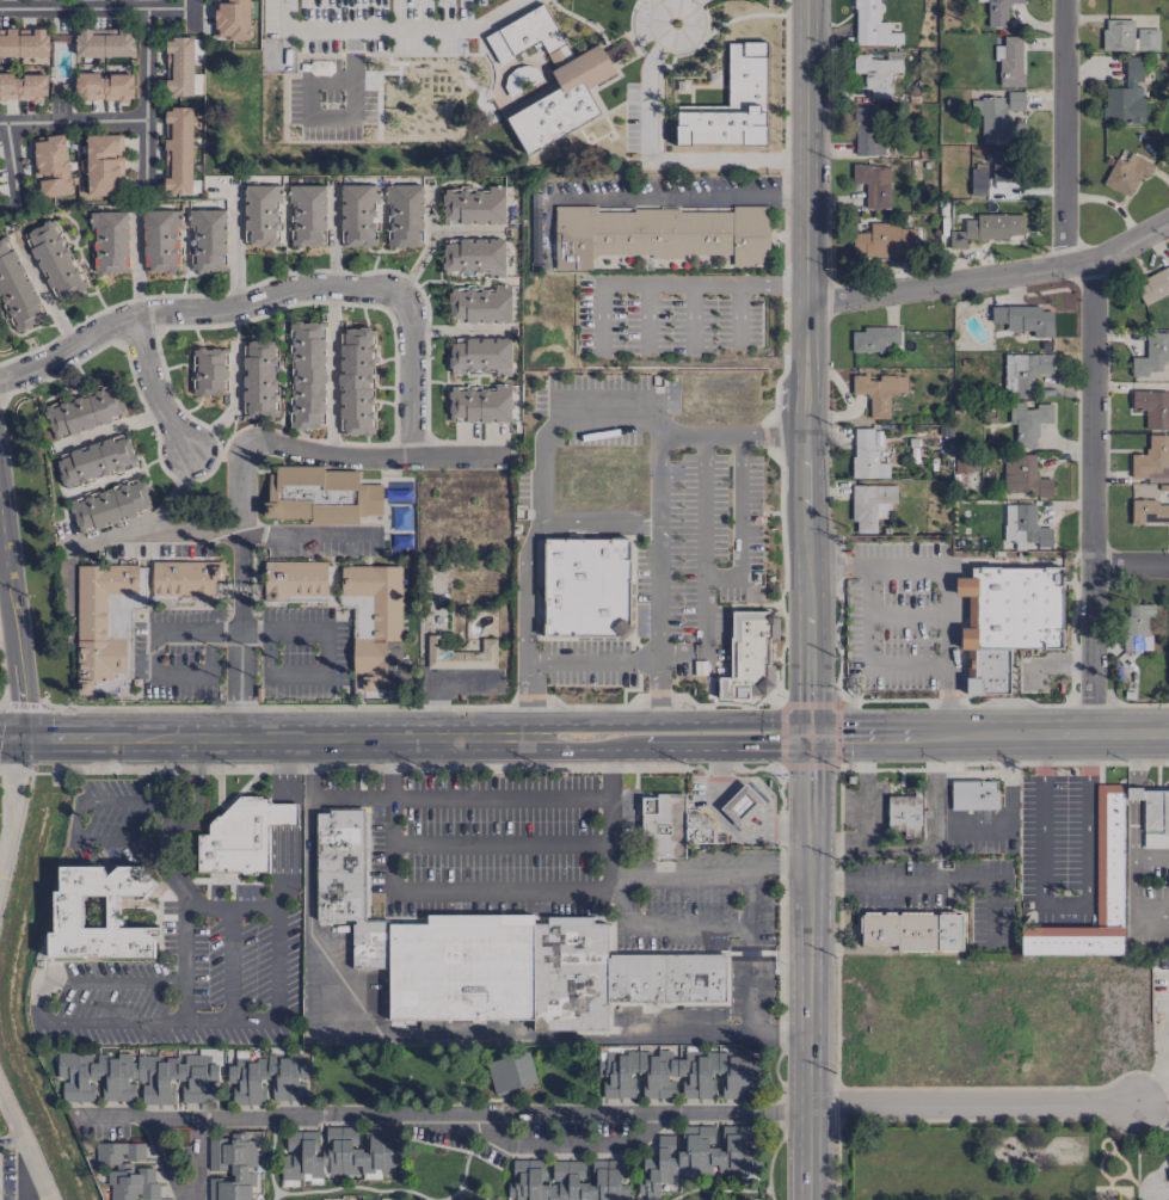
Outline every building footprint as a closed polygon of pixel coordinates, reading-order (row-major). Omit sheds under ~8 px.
[(249,0),(213,0),(213,39),(249,39),(249,0)] [(902,33),(888,33),(888,22),(878,22),(878,0),(854,0),(854,45),(902,45),(902,33)] [(1006,4),(1024,3),(1024,0),(986,0),(987,28),(1007,28),(1006,4)] [(601,116),(587,89),(616,75),(601,44),(572,58),(545,5),(484,36),(498,64),(540,43),(563,89),(508,116),(526,154),(601,116)] [(1106,19),(1106,29),(1102,29),(1102,51),(1134,51),(1134,19),(1106,19)] [(48,29),(18,29),(0,29),(0,58),(48,58),(48,29)] [(76,57),(134,56),(133,29),(92,29),(92,30),(76,30),(76,57)] [(1159,30),(1159,51),(1137,51),(1137,29),(1159,30)] [(1023,36),(1004,36),(1004,59),(999,59),(999,86),(1023,87),(1023,36)] [(194,38),(166,38),(165,96),(193,96),(194,38)] [(617,44),(618,55),(631,54),(630,43),(617,44)] [(766,144),(766,43),(728,43),(728,106),(677,107),(677,145),(766,144)] [(853,54),(852,90),(870,90),(870,98),(890,99),(890,73),(902,73),(902,60),(870,59),(870,55),(853,54)] [(1126,56),(1126,87),(1105,87),(1105,106),(1102,106),(1102,119),(1130,119),(1130,124),(1146,124),(1145,98),(1143,98),(1143,87),(1136,87),(1137,82),(1143,82),(1144,57),(1126,56)] [(47,101),(47,75),(17,75),(17,74),(0,73),(0,100),(47,101)] [(75,74),(75,100),(133,100),(133,74),(75,74)] [(1024,92),(1003,92),(1003,97),(981,97),(982,137),(1004,137),(1004,142),(1024,141),(1024,123),(1006,123),(1006,111),(1024,111),(1024,92)] [(882,155),(883,107),(855,107),(854,155),(882,155)] [(192,108),(165,108),(164,194),(192,194),(192,108)] [(71,194),(65,135),(29,139),(36,198),(71,194)] [(87,196),(104,196),(104,192),(119,192),(119,159),(118,159),(118,135),(87,135),(87,196)] [(1015,181),(1016,151),(992,151),(992,181),(1015,181)] [(1131,153),(1155,165),(1149,178),(1143,174),(1130,198),(1114,190),(1113,191),(1102,185),(1116,156),(1126,161),(1131,153)] [(865,209),(890,208),(889,165),(852,166),(852,183),(865,183),(865,209)] [(986,168),(970,169),(970,196),(986,195),(986,168)] [(291,185),(290,246),(325,246),(326,186),(291,185)] [(379,185),(341,185),(342,247),(375,247),(375,201),(379,201),(379,185)] [(422,185),(385,185),(385,201),(390,201),(390,248),(423,248),(422,185)] [(244,186),(245,231),(249,231),(249,247),(279,246),(279,186),(244,186)] [(505,224),(504,187),(488,187),(488,191),(443,191),(443,224),(505,224)] [(555,270),(591,271),(591,256),(651,256),(650,259),(681,259),(681,256),(714,256),(714,254),(732,254),(732,266),(753,266),(753,267),(759,267),(769,267),(769,205),(731,205),(731,213),(679,213),(679,209),(633,209),(633,213),(597,213),(597,207),(555,207),(555,270)] [(178,273),(179,210),(143,210),(143,273),(178,273)] [(188,210),(188,226),(194,225),(195,272),(226,271),(225,210),(188,210)] [(127,211),(92,212),(93,273),(129,272),(127,211)] [(949,249),(967,249),(967,240),(1008,239),(1008,234),(1024,234),(1024,214),(976,215),(976,219),(964,219),(964,231),(949,231),(949,249)] [(899,258),(899,250),(915,251),(915,226),(870,225),(869,233),(853,233),(852,253),(862,253),(862,257),(899,258)] [(0,240),(0,299),(16,334),(45,321),(37,304),(39,303),(9,236),(0,240)] [(499,239),(499,240),(503,240),(503,241),(504,277),(488,277),(486,277),(486,273),(488,273),(488,271),(481,271),(481,273),(474,273),(474,271),(467,271),(467,273),(459,273),(459,271),(449,271),(449,275),(444,275),(444,270),(442,270),(442,264),(444,264),(444,258),(442,258),(442,250),(443,250),(443,245),(447,245),(447,244),(456,244),(456,245),(457,245),(457,240),(460,240),(460,239),(461,239),(468,239),(469,239),(469,240),(470,240),(470,245),(474,244),(474,241),(475,241),(475,239),(484,239),(484,240),(485,240),(486,244),(487,244),(487,239),(488,239),(492,238),(492,239),(493,239),(493,240),(494,240),(494,239),(496,239),(499,239)] [(1144,279),(1168,266),(1168,294),(1145,307),(1136,288),(1146,283),(1144,279)] [(449,295),(449,306),(450,306),(450,308),(449,308),(449,315),(450,315),(450,318),(449,318),(449,324),(455,324),(455,320),(462,320),(462,319),(466,319),(466,324),(468,324),(468,325),(474,325),(474,324),(476,324),(476,321),(480,321),(480,325),(481,325),(481,326),(490,326),(490,325),(492,325),(492,322),(494,322),(494,325),(499,325),(502,325),(506,325),(511,325),(511,285),(510,285),(510,284),(504,284),(504,283),(500,283),(500,284),(496,284),(496,285),(494,285),(494,293),(488,293),(488,291),(480,291),(480,288),(473,288),(473,284),(466,284),(466,287),(456,287),(456,289),(451,289),(451,295),(449,295)] [(1041,306),(1041,312),(1053,312),(1053,339),(1034,338),(1034,332),(1010,332),(1010,330),(1008,330),(1007,325),(991,325),(991,307),(1007,307),(1007,306),(1041,306)] [(325,323),(292,323),(291,430),(324,430),(325,323)] [(900,327),(900,346),(885,346),(885,353),(853,353),(853,332),(865,332),(865,327),(900,327)] [(339,329),(340,420),(343,420),(343,434),(374,434),(374,329),(339,329)] [(1132,357),(1132,377),(1149,379),(1149,373),(1162,373),(1162,365),(1164,365),(1164,362),(1168,362),(1168,333),(1148,333),(1146,357),(1132,357)] [(449,367),(450,367),(450,371),(456,371),(456,368),(464,368),(464,370),(473,370),(473,368),(480,368),(480,370),(488,370),(488,368),(494,368),(494,375),(502,375),(502,376),(505,376),(505,375),(511,375),(510,338),(507,338),(507,337),(502,337),(502,338),(500,338),(500,337),(494,337),(494,340),(492,340),(492,338),(491,338),(491,337),(482,337),(480,337),(480,340),(476,340),(476,338),(475,338),(475,337),(468,337),(468,338),(466,338),(466,343),(463,343),(463,341),(456,341),(456,343),(451,343),(451,346),(450,346),(450,353),(450,356),(449,356),(449,367)] [(245,418),(277,417),(275,340),(243,341),(245,418)] [(226,351),(195,350),(194,395),(226,396),(226,351)] [(1052,355),(1053,374),(1039,374),(1039,376),(1036,376),(1036,398),(1004,396),(1004,377),(1005,377),(1004,355),(1026,355),(1027,355),(1052,355)] [(853,375),(854,396),(867,395),(867,400),(869,400),(870,420),(890,420),(890,395),(906,394),(906,376),(899,376),(899,375),(853,375)] [(55,441),(126,415),(115,383),(44,410),(55,441)] [(450,420),(455,420),(456,421),(467,421),(467,423),(474,423),(474,421),(476,421),(476,418),(480,418),(480,421),(481,421),(481,423),(490,423),(490,421),(492,421),(491,419),(494,419),(494,423),(499,423),(499,421),(502,421),(502,423),(506,423),(506,421),(510,421),(510,384),(504,384),(504,383),(499,383),(492,383),(492,388),(486,388),(486,389),(480,389),(480,387),(473,387),(473,383),(464,383),(464,386),(449,386),(449,392),(448,392),(448,399),(450,399),(450,405),(449,406),(449,412),(451,412),(451,417),(450,417),(450,420)] [(1132,412),(1145,412),(1145,430),(1168,431),(1168,405),(1168,393),(1168,392),(1132,390),(1132,412)] [(1053,405),(1053,424),(1041,424),(1041,423),(1039,423),(1039,438),(1035,438),(1035,449),(1016,449),(1016,425),(1010,425),(1010,401),(1026,401),(1026,410),(1038,408),(1038,404),(1053,405)] [(855,429),(874,429),(874,450),(878,450),(878,463),(888,463),(888,479),(878,478),(878,479),(857,480),(857,478),(853,478),(853,457),(855,457),(855,429)] [(55,457),(64,489),(137,467),(128,435),(55,457)] [(1149,435),(1168,435),(1168,467),(1168,483),(1148,484),(1148,479),(1132,479),(1132,455),(1146,455),(1145,449),(1149,449),(1149,435)] [(1036,455),(1035,475),(1039,475),(1039,479),(1052,479),(1053,497),(1038,497),(1038,494),(1030,496),(1030,492),(1003,493),(1004,454),(1036,455)] [(978,459),(955,459),(956,472),(978,471),(978,459)] [(263,519),(310,519),(310,525),(358,525),(358,516),(382,516),(382,484),(358,484),(358,470),(322,471),(322,469),(268,469),(268,502),(263,502),(263,519)] [(78,532),(153,513),(145,482),(70,502),(78,532)] [(897,486),(897,504),(892,504),(891,518),(876,518),(876,534),(856,534),(857,521),(851,521),(853,485),(897,486)] [(1158,505),(1168,505),(1168,524),(1144,524),(1144,527),(1132,527),(1132,500),(1158,500),(1158,505)] [(1035,504),(1035,524),(1039,525),(1039,528),(1053,529),(1053,547),(1038,548),(1038,543),(1026,543),(1026,549),(1015,549),(1015,541),(1004,542),(1004,525),(1005,525),(1005,505),(1016,505),(1016,504),(1035,504)] [(543,537),(633,537),(633,628),(622,639),(543,639),(543,537)] [(214,597),(214,581),(224,580),(223,561),(152,562),(152,598),(214,597)] [(327,562),(265,561),(264,598),(326,599),(327,562)] [(76,565),(77,694),(93,694),(92,680),(112,680),(112,674),(126,674),(126,638),(106,638),(106,595),(138,594),(138,565),(76,565)] [(400,681),(401,566),(341,566),(341,606),(354,606),(354,691),(376,691),(376,681),(400,681)] [(970,566),(970,576),(955,576),(955,599),(968,599),(967,628),(961,628),(961,648),(968,648),(968,693),(1010,694),(1010,648),(1062,648),(1063,567),(970,566)] [(1155,604),(1155,617),(1148,617),(1149,635),(1150,635),(1151,651),(1124,651),(1122,616),(1128,616),(1128,605),(1155,604)] [(733,611),(733,638),(731,638),(732,678),(719,678),(719,699),(750,699),(750,695),(767,695),(774,685),(765,676),(767,665),(770,666),(771,639),(777,639),(779,619),(773,611),(733,611)] [(481,639),(481,661),(461,661),(461,651),(429,650),(428,668),(496,669),(496,639),(481,639)] [(951,810),(997,811),(997,781),(951,781),(951,810)] [(745,783),(765,802),(739,829),(720,808),(745,783)] [(1123,956),(1125,785),(1096,784),(1094,927),(1021,927),(1020,954),(1123,956)] [(1143,790),(1143,848),(1168,848),(1168,790),(1143,790)] [(685,794),(657,793),(657,796),(642,796),(642,857),(685,857),(685,794)] [(922,838),(922,795),(888,795),(888,829),(905,829),(905,837),(922,838)] [(269,798),(269,804),(300,804),(299,825),(269,825),(269,873),(198,873),(198,835),(210,835),(209,825),(219,816),(221,816),(241,796),(262,796),(262,798),(269,798)] [(608,954),(724,955),(726,1001),(608,1002),(608,1032),(535,1032),(534,1021),(390,1021),(390,970),(352,968),(352,918),(318,919),(316,813),(330,813),(330,810),(365,810),(364,921),(387,922),(387,924),(429,924),(427,916),(500,913),(502,924),(548,924),(548,917),(592,918),(592,924),(608,924),(608,954)] [(687,813),(701,813),(716,827),(716,844),(687,843),(687,813)] [(60,867),(60,891),(54,891),(55,933),(49,933),(48,958),(155,959),(155,941),(146,931),(146,928),(118,928),(117,896),(146,894),(158,884),(142,869),(142,867),(118,866),(107,876),(103,867),(60,867)] [(962,951),(962,913),(861,914),(861,945),(898,945),(898,952),(962,951)] [(755,1053),(701,1052),(701,1051),(685,1050),(684,1060),(671,1060),(671,1051),(657,1050),(656,1053),(597,1051),(597,1079),(602,1079),(602,1098),(635,1098),(636,1073),(643,1073),(642,1097),(674,1098),(674,1076),(683,1076),(683,1098),(713,1099),(714,1074),(722,1074),(722,1098),(754,1098),(755,1053)] [(493,1094),(536,1084),(529,1052),(486,1062),(493,1094)] [(210,1056),(184,1055),(177,1056),(160,1061),(159,1056),(58,1053),(57,1078),(62,1082),(62,1101),(94,1102),(101,1101),(134,1101),(134,1082),(140,1081),(142,1086),(141,1104),(174,1105),(175,1082),(182,1085),(181,1102),(213,1103),(214,1085),(218,1080),(218,1064),(210,1064),(210,1056)] [(304,1100),(304,1079),(306,1079),(306,1056),(279,1056),(279,1053),(267,1053),(267,1058),(251,1058),(251,1057),(234,1057),(234,1066),(227,1066),(227,1085),(232,1085),(232,1105),(268,1104),(268,1100),(304,1100)] [(281,1180),(302,1179),(302,1177),(325,1176),(325,1175),(355,1174),(354,1168),(361,1167),(361,1177),(395,1176),(394,1165),(399,1165),(398,1127),(364,1128),(365,1149),(358,1149),(357,1126),(325,1128),(326,1151),(319,1151),(318,1131),(286,1132),(287,1155),(279,1155),(281,1180)] [(759,1149),(753,1148),(753,1126),(722,1126),(722,1151),(714,1148),(714,1126),(682,1126),(684,1151),(674,1151),(674,1136),(657,1136),(657,1156),(639,1156),(639,1196),(651,1199),(659,1199),(659,1183),(672,1183),(672,1174),(711,1174),(711,1166),(728,1173),(730,1168),(748,1174),(759,1174),(759,1149)] [(255,1138),(230,1138),(229,1138),(209,1138),(208,1170),(220,1170),(227,1165),(233,1174),(233,1187),(227,1178),(209,1178),(209,1199),(254,1199),(255,1138)] [(159,1199),(154,1168),(133,1171),(131,1162),(146,1159),(143,1139),(95,1146),(98,1166),(109,1165),(114,1199),(154,1199),(159,1199)] [(594,1160),(594,1184),(584,1184),(584,1161),(552,1161),(552,1182),(545,1182),(545,1160),(512,1160),(512,1180),(507,1180),(507,1198),(516,1198),(516,1199),(629,1199),(629,1185),(624,1185),(624,1160),(594,1160)]
